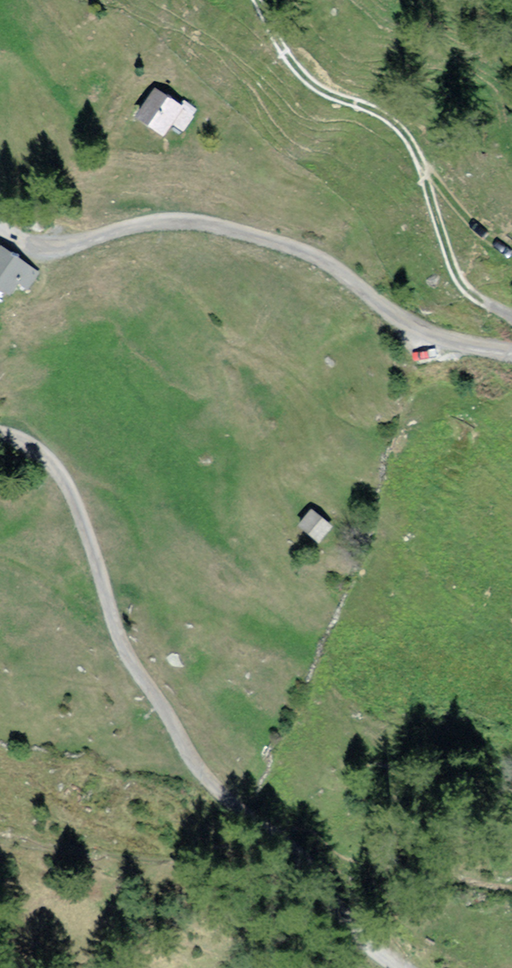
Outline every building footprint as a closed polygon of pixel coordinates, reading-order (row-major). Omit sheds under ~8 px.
[(178,108),(154,91),(137,115),(160,131),(169,118),(182,127),(195,109),(183,101),(178,108)] [(0,251),(0,289),(3,291),(11,280),(22,287),(32,273),(0,251)] [(328,524),(310,512),(299,526),(317,539),(328,524)]
